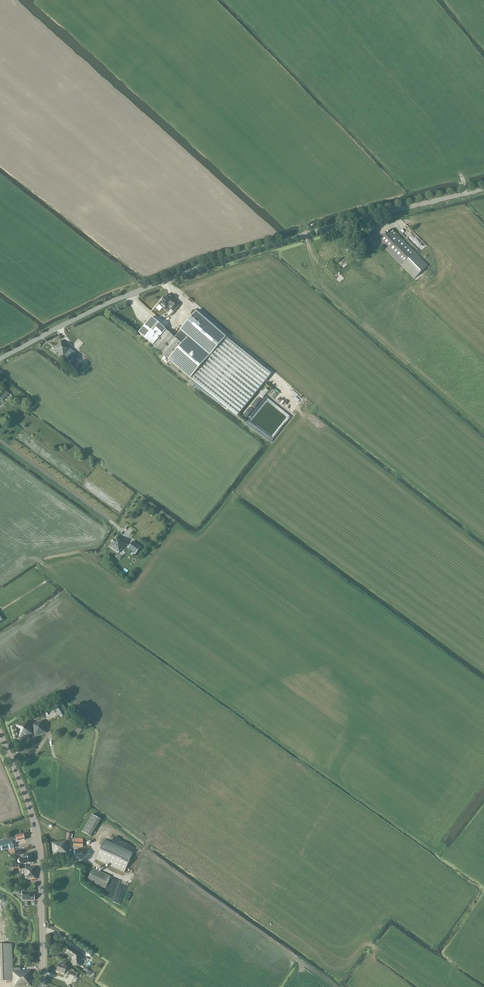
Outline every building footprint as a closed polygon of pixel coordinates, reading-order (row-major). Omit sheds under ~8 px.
[(414,279),(428,266),(392,229),(379,242),(371,234),(366,240),(373,247),(376,244),(378,246),(380,244),(414,279)] [(404,240),(406,238),(399,230),(396,232),(404,240)] [(162,301),(159,305),(166,310),(168,307),(173,312),(178,306),(173,302),(174,301),(167,295),(164,298),(162,301)] [(180,330),(181,331),(175,338),(182,344),(188,337),(210,357),(226,337),(196,311),(180,330)] [(138,333),(153,345),(166,330),(152,317),(138,333)] [(182,344),(175,338),(166,330),(153,345),(169,359),(182,344)] [(182,344),(169,359),(229,410),(264,368),(226,337),(210,357),(188,337),(182,344)] [(70,349),(70,348),(61,340),(53,351),(63,359),(69,351),(68,351),(70,349)] [(0,398),(3,401),(9,394),(7,391),(0,398)] [(110,547),(118,553),(121,549),(122,550),(126,544),(117,537),(116,537),(114,540),(114,541),(112,543),(110,546),(110,547)] [(130,546),(129,547),(137,552),(140,547),(133,542),(130,546)] [(64,704),(62,705),(57,708),(62,716),(67,714),(67,713),(68,712),(64,704)] [(15,724),(16,728),(19,739),(30,736),(30,735),(33,734),(34,733),(34,737),(46,734),(45,730),(46,729),(43,720),(30,724),(29,720),(15,724)] [(82,832),(91,837),(101,819),(92,814),(82,832)] [(12,849),(12,851),(15,850),(14,845),(21,844),(25,843),(25,840),(24,834),(19,835),(19,833),(11,835),(12,839),(0,842),(0,852),(12,849)] [(74,838),(74,847),(83,847),(83,839),(74,838)] [(51,842),(53,855),(53,856),(68,854),(72,854),(71,850),(68,850),(67,844),(67,841),(66,840),(65,840),(51,842)] [(133,853),(104,840),(96,859),(124,872),(133,853)] [(20,857),(21,864),(25,863),(25,864),(32,863),(31,854),(24,855),(24,857),(20,857)] [(19,865),(13,866),(13,872),(24,871),(25,879),(28,879),(28,880),(36,879),(35,867),(19,868),(19,865)] [(93,869),(87,880),(106,888),(111,877),(93,869)] [(23,895),(22,900),(34,901),(35,895),(34,895),(33,895),(33,893),(23,892),(23,895)] [(13,981),(13,983),(14,983),(14,986),(19,986),(32,986),(31,971),(21,971),(21,966),(13,967),(12,944),(0,944),(0,981),(13,981)] [(66,953),(73,958),(73,966),(80,966),(80,955),(70,948),(66,953)] [(59,964),(56,971),(65,974),(68,975),(68,974),(76,977),(78,973),(74,972),(74,970),(70,969),(70,968),(67,967),(59,964)] [(79,976),(73,985),(75,986),(97,986),(79,976)]
